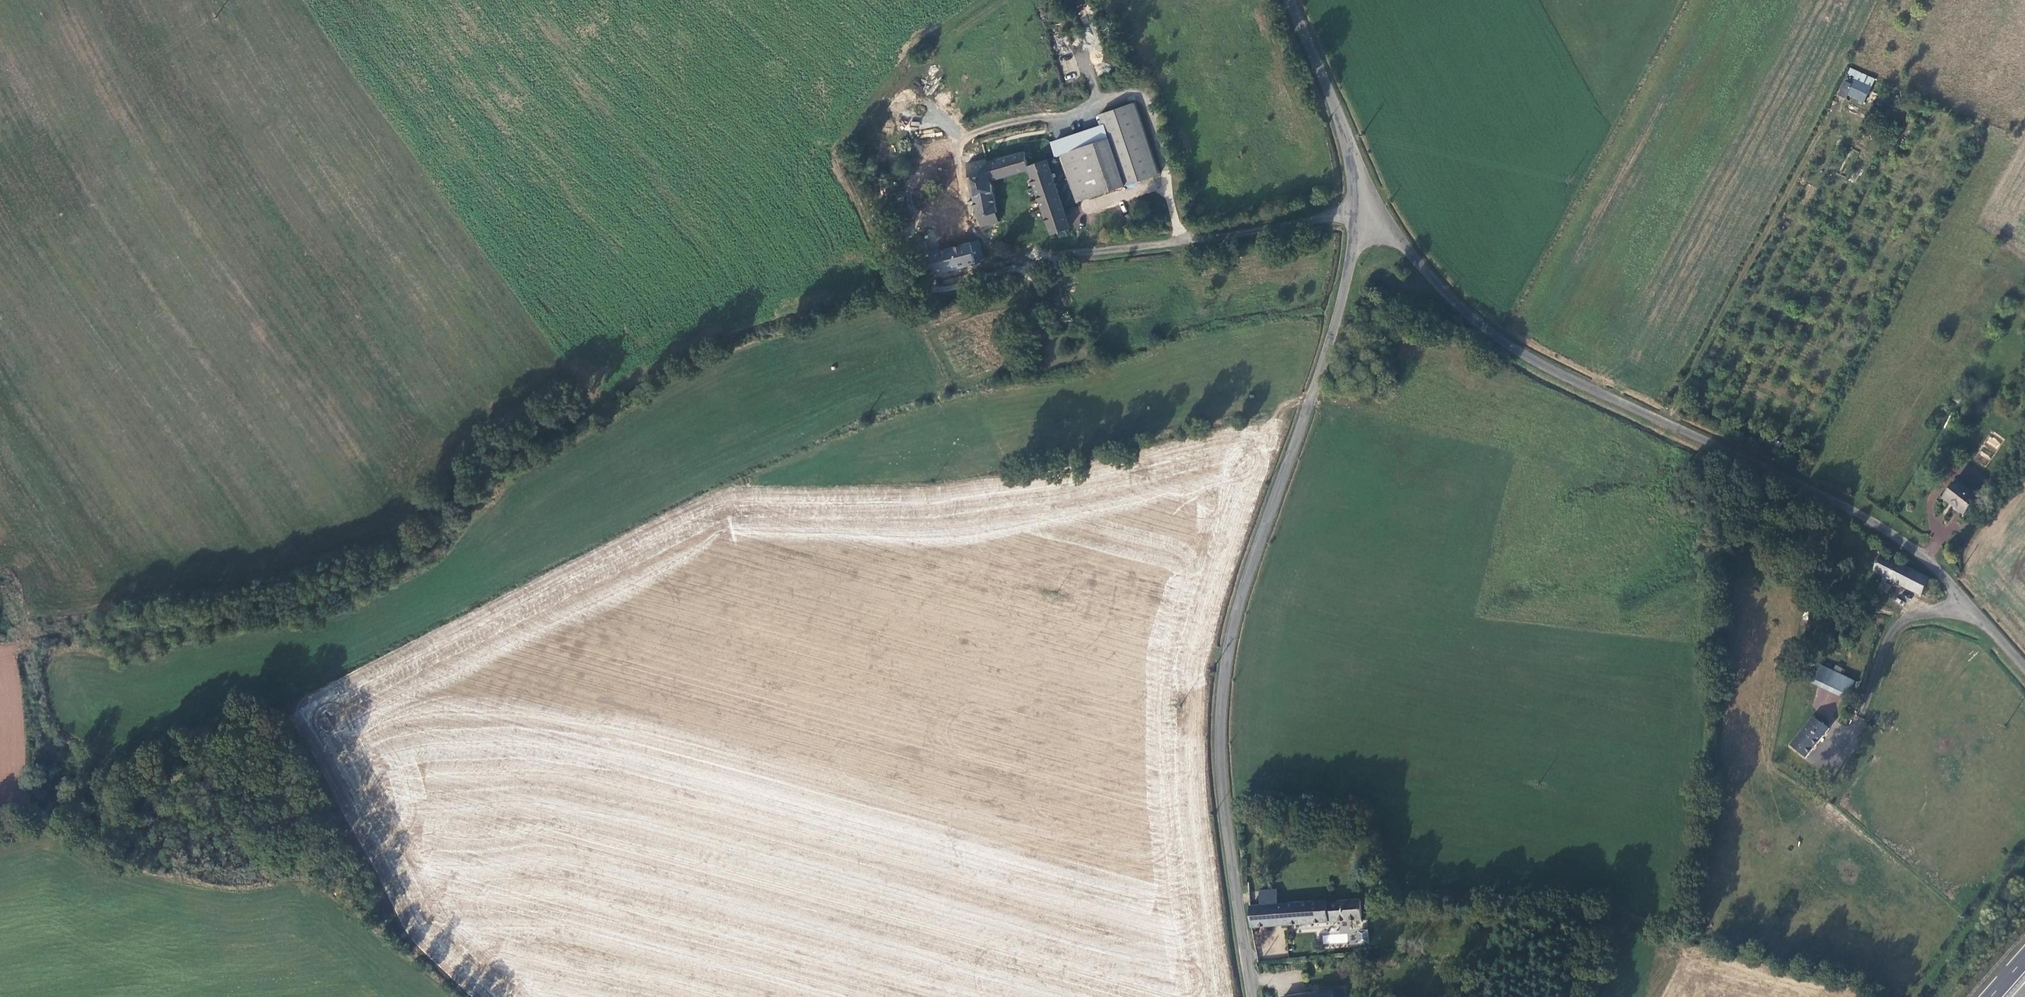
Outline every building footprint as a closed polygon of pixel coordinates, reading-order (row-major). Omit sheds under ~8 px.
[(1873,87),(1855,80),(1849,93),(1866,101),(1873,87)] [(1101,111),(1109,137),(1126,182),(1152,173),(1127,102),(1101,111)] [(1079,198),(1126,182),(1109,137),(1062,152),(1079,198)] [(1029,163),(1026,155),(1025,150),(1023,150),(986,160),(985,158),(967,162),(977,214),(997,210),(990,178),(1010,173),(1030,169),(1032,177),(1052,231),(1070,225),(1046,158),(1029,163)] [(1012,182),(1032,177),(1030,169),(1010,173),(1012,182)] [(936,271),(984,259),(978,239),(931,251),(936,271)] [(924,275),(936,271),(931,251),(919,256),(924,275)] [(1984,446),(1993,452),(2000,443),(1991,436),(1984,446)] [(1966,516),(1980,498),(1958,480),(1944,498),(1966,516)] [(1875,572),(1923,596),(1930,578),(1883,555),(1875,572)] [(1849,695),(1855,682),(1823,666),(1816,679),(1849,695)] [(1829,729),(1814,717),(1791,746),(1806,758),(1829,729)] [(1252,928),(1362,920),(1361,900),(1249,908),(1252,928)] [(1356,931),(1357,943),(1368,943),(1368,930),(1356,931)] [(1322,935),(1322,944),(1348,943),(1347,933),(1322,935)]
